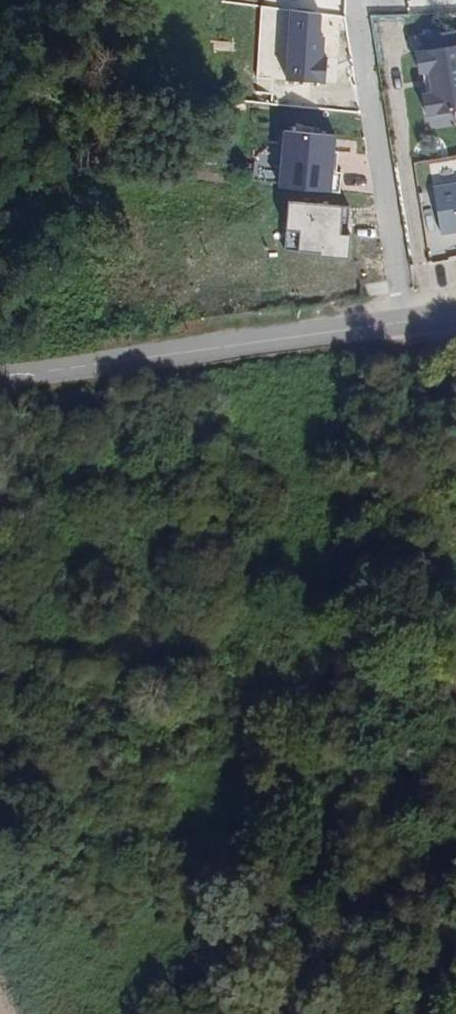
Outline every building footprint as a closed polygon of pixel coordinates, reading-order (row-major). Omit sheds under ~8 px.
[(413,37),(426,118),(455,113),(455,31),(413,37)] [(333,155),(334,133),(277,129),(273,195),(343,200),(345,172),(337,172),(338,155),(333,155)] [(434,185),(455,182),(455,169),(432,173),(434,185)] [(432,186),(439,236),(455,234),(455,183),(432,186)] [(343,209),(286,203),(280,256),(348,263),(351,239),(340,238),(343,209)]
